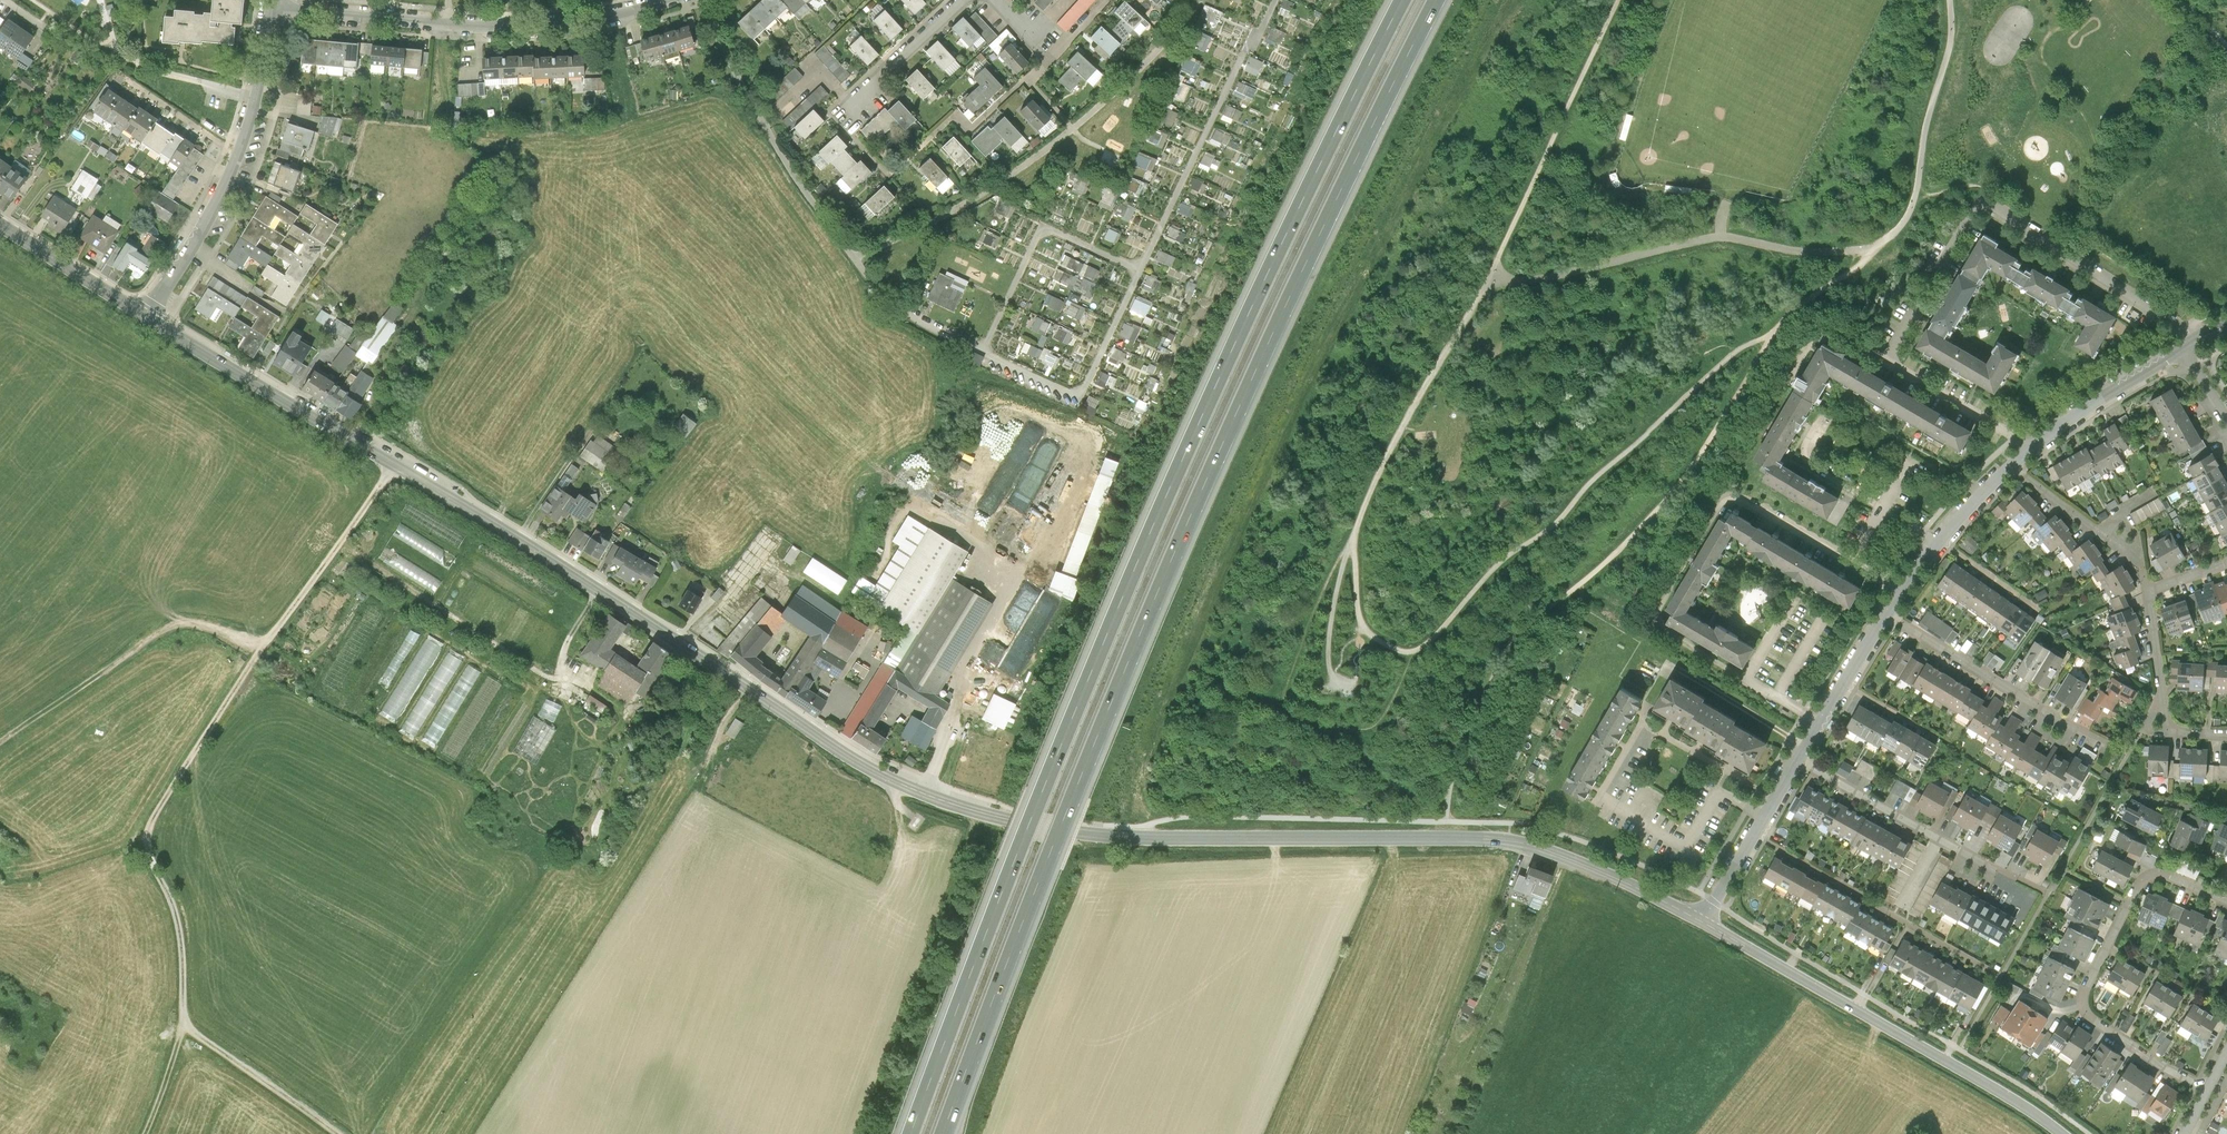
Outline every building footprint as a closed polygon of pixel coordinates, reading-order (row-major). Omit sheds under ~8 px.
[(213,13),(212,21),(233,23),(244,23),(246,0),(214,0),(213,13)] [(761,0),(749,11),(765,28),(776,17),(761,0)] [(788,7),(782,0),(761,0),(776,17),(788,7)] [(805,2),(803,0),(782,0),(788,7),(794,13),(805,2)] [(915,13),(926,3),(924,0),(902,0),(915,13)] [(1034,2),(1043,11),(1053,0),(1037,0),(1034,2)] [(1057,23),(1066,32),(1096,0),(1079,0),(1057,23)] [(1123,19),(1134,29),(1145,17),(1125,0),(1115,12),(1123,19)] [(1278,12),(1288,16),(1293,1),(1290,0),(1283,0),(1278,12)] [(811,9),(805,2),(794,13),(800,20),(811,9)] [(1216,23),(1220,13),(1208,8),(1204,18),(1216,23)] [(885,9),(874,20),(891,39),(903,28),(885,9)] [(233,27),(233,23),(212,21),(213,13),(205,12),(205,15),(195,14),(195,11),(175,10),(174,17),(165,16),(163,42),(179,44),(180,41),(203,43),(203,41),(235,44),(236,27),(233,27)] [(753,38),(765,28),(749,11),(738,21),(753,38)] [(981,36),(989,44),(998,36),(976,12),(967,20),(981,36)] [(686,17),(689,25),(690,28),(696,26),(693,16),(686,17)] [(952,27),(970,46),(981,36),(967,20),(964,16),(952,27)] [(10,19),(0,33),(0,47),(6,52),(22,28),(10,19)] [(1121,43),(1134,29),(1123,19),(1110,33),(1121,43)] [(689,25),(673,30),(679,49),(695,44),(690,28),(689,25)] [(1111,55),(1121,43),(1110,33),(1102,25),(1091,37),(1099,44),(1111,55)] [(1264,42),(1279,47),(1285,31),(1270,26),(1264,42)] [(19,60),(35,37),(22,28),(6,52),(19,60)] [(673,30),(657,35),(663,54),(679,49),(673,30)] [(1206,48),(1211,35),(1197,30),(1193,44),(1206,48)] [(647,59),(663,54),(657,35),(641,39),(642,42),(646,54),(647,59)] [(862,35),(850,46),(868,64),(879,54),(862,35)] [(301,63),(315,64),(317,40),(303,38),(301,63)] [(331,41),(317,40),(315,64),(329,65),(331,41)] [(938,40),(927,51),(944,69),(956,59),(938,40)] [(345,42),(331,41),(329,65),(343,66),(345,42)] [(359,43),(345,42),(343,66),(357,68),(358,55),(359,43)] [(646,54),(642,42),(629,46),(633,57),(646,54)] [(372,44),(359,43),(358,55),(371,56),(372,45),(372,44)] [(1000,54),(1017,73),(1029,62),(1012,43),(1000,54)] [(1106,60),(1111,55),(1099,44),(1095,50),(1106,60)] [(371,64),(387,66),(388,47),(372,45),(371,56),(371,64)] [(815,53),(842,83),(847,78),(851,74),(824,45),(815,53)] [(405,48),(388,47),(387,66),(403,67),(405,48)] [(421,50),(405,48),(403,67),(420,69),(421,50)] [(78,51),(72,59),(78,63),(84,55),(78,51)] [(1084,77),(1087,80),(1098,68),(1078,51),(1068,62),(1072,66),(1084,77)] [(1250,55),(1244,69),(1257,74),(1263,60),(1250,55)] [(532,56),(516,57),(517,77),(533,76),(533,58),(532,56)] [(583,56),(566,57),(567,77),(584,76),(583,56)] [(1185,56),(1180,69),(1196,75),(1201,62),(1185,56)] [(516,57),(499,58),(500,78),(517,77),(516,57)] [(566,57),(549,58),(550,77),(567,77),(566,57)] [(483,78),(500,78),(499,58),(482,59),(483,78)] [(533,78),(550,77),(549,58),(533,58),(533,76),(533,78)] [(1071,91),(1084,77),(1072,66),(1059,80),(1071,91)] [(769,108),(803,76),(795,67),(760,98),(769,108)] [(964,103),(973,113),(975,111),(977,111),(1003,87),(985,68),(974,78),(980,85),(966,99),(966,101),(964,103)] [(917,69),(906,80),(924,99),(935,88),(917,69)] [(35,84),(25,77),(20,84),(30,91),(35,84)] [(604,77),(584,78),(585,90),(605,89),(604,77)] [(851,83),(847,78),(842,83),(846,87),(851,83)] [(1233,91),(1250,98),(1254,87),(1238,80),(1233,91)] [(485,95),(484,83),(458,85),(459,97),(462,97),(485,95)] [(794,127),(814,109),(829,94),(821,85),(781,122),(789,132),(794,127)] [(91,107),(96,110),(110,91),(105,87),(91,107)] [(96,110),(106,117),(120,96),(111,89),(110,91),(96,110)] [(298,94),(296,114),(310,115),(312,95),(298,94)] [(130,103),(120,96),(106,117),(115,124),(130,103)] [(917,119),(899,100),(888,111),(885,108),(861,130),(872,141),(877,136),(879,138),(897,121),(905,130),(917,119)] [(1021,110),(1039,129),(1050,119),(1033,100),(1021,110)] [(140,109),(130,103),(115,124),(125,130),(127,128),(140,109)] [(1227,104),(1223,114),(1231,117),(1235,107),(1227,104)] [(127,128),(136,134),(150,113),(141,107),(140,109),(127,128)] [(824,121),(814,109),(794,127),(805,139),(824,121)] [(964,113),(968,117),(972,113),(968,109),(964,113)] [(1166,122),(1173,124),(1176,111),(1170,110),(1166,122)] [(159,119),(150,113),(136,134),(145,140),(157,122),(159,119)] [(972,141),(986,156),(1002,141),(1001,140),(1003,137),(1018,153),(1029,142),(1005,116),(992,129),(988,125),(972,141)] [(331,136),(337,118),(323,117),(318,132),(331,136)] [(143,143),(152,149),(166,128),(157,122),(145,140),(143,143)] [(286,123),(283,132),(310,140),(313,131),(286,123)] [(1216,126),(1209,140),(1220,145),(1226,131),(1216,126)] [(176,135),(166,128),(152,149),(162,155),(163,153),(176,135)] [(1161,146),(1166,135),(1153,129),(1148,140),(1161,146)] [(163,153),(173,160),(187,139),(177,132),(176,135),(163,153)] [(307,149),(310,140),(283,132),(280,141),(282,141),(304,148),(307,149)] [(828,163),(831,161),(844,149),(848,146),(837,134),(818,152),(828,163)] [(954,136),(943,147),(960,166),(972,155),(954,136)] [(173,160),(182,166),(195,148),(196,145),(187,139),(173,160)] [(91,141),(88,145),(96,150),(99,146),(91,141)] [(301,157),(304,148),(282,141),(279,149),(290,153),(301,157)] [(182,166),(163,194),(173,200),(204,154),(195,148),(182,166)] [(288,159),(290,153),(279,149),(277,149),(275,155),(288,159)] [(857,163),(844,149),(831,161),(844,175),(857,163)] [(1198,165),(1207,170),(1215,154),(1205,150),(1198,165)] [(111,151),(107,156),(114,162),(118,157),(111,151)] [(1152,171),(1156,158),(1138,151),(1133,163),(1152,171)] [(931,158),(919,169),(937,187),(948,177),(931,158)] [(12,168),(0,159),(0,185),(12,168)] [(861,160),(857,163),(844,175),(841,178),(852,189),(871,171),(861,160)] [(280,164),(272,185),(280,188),(292,192),(299,171),(280,164)] [(12,168),(0,185),(0,195),(12,204),(29,180),(12,168)] [(84,170),(72,188),(87,198),(99,180),(84,170)] [(123,173),(114,171),(112,181),(122,182),(123,173)] [(1084,194),(1090,181),(1077,176),(1071,189),(1084,194)] [(1188,186),(1198,190),(1202,181),(1192,176),(1188,186)] [(278,194),(280,188),(272,185),(268,183),(265,189),(278,194)] [(865,203),(876,214),(894,197),(884,185),(865,203)] [(1097,204),(1111,210),(1119,193),(1105,186),(1097,204)] [(179,205),(173,200),(163,194),(160,192),(148,209),(167,222),(179,205)] [(271,192),(268,198),(278,204),(282,199),(271,192)] [(76,210),(55,196),(42,215),(52,221),(49,224),(62,232),(76,210)] [(253,216),(268,226),(275,215),(291,226),(292,224),(297,216),(278,204),(268,198),(266,196),(253,216)] [(1180,201),(1176,210),(1190,217),(1195,208),(1180,201)] [(1123,219),(1130,221),(1134,205),(1127,203),(1123,219)] [(316,224),(309,235),(325,245),(338,225),(305,204),(299,214),(316,224)] [(912,216),(910,212),(903,215),(906,220),(912,216)] [(119,232),(95,216),(82,237),(106,252),(119,232)] [(240,237),(255,246),(262,235),(279,246),(280,245),(285,237),(268,226),(253,216),(240,237)] [(291,226),(286,234),(303,245),(297,255),(312,265),(325,245),(309,235),(292,224),(291,226)] [(1165,235),(1181,242),(1186,231),(1170,224),(1165,235)] [(1113,241),(1118,231),(1109,227),(1104,237),(1113,241)] [(979,240),(995,247),(1000,235),(984,228),(979,240)] [(128,243),(125,248),(114,265),(125,271),(132,261),(147,270),(164,243),(152,235),(141,253),(138,251),(139,249),(128,243)] [(2007,275),(2014,279),(2020,270),(2018,269),(2021,264),(2016,262),(2018,260),(1996,247),(1998,243),(1984,235),(1961,274),(1977,284),(1981,278),(1982,279),(1989,268),(1991,269),(1991,268),(2006,276),(2007,275)] [(267,265),(272,257),(255,246),(240,237),(228,257),(230,258),(240,265),(243,266),(250,256),(266,266),(267,265)] [(113,267),(114,265),(125,248),(119,244),(107,263),(113,267)] [(279,246),(274,254),(291,265),(284,276),(299,285),(312,265),(297,255),(280,245),(279,246)] [(1154,259),(1170,266),(1175,256),(1159,249),(1154,259)] [(1088,293),(1098,268),(1065,254),(1061,264),(1083,273),(1076,288),(1088,293)] [(236,271),(240,265),(230,258),(226,264),(236,271)] [(286,306),(299,285),(284,276),(267,265),(266,266),(261,274),(279,285),(272,296),(286,306)] [(2059,306),(2068,311),(2073,302),(2070,300),(2073,295),(2070,293),(2071,290),(2034,269),(2032,273),(2026,269),(2024,273),(2020,270),(2014,279),(2025,286),(2025,287),(2059,307),(2059,306)] [(1061,270),(1058,281),(1073,286),(1076,275),(1061,270)] [(940,273),(927,299),(954,312),(968,282),(948,272),(946,276),(940,273)] [(1141,286),(1155,293),(1161,280),(1147,273),(1141,286)] [(1979,285),(1977,284),(1961,274),(1928,330),(1945,339),(1949,332),(1951,332),(1955,326),(1956,326),(1967,307),(1966,306),(1979,285)] [(214,276),(207,287),(240,308),(241,306),(247,297),(214,276)] [(266,292),(255,285),(252,291),(262,298),(266,292)] [(217,307),(234,318),(235,317),(240,308),(207,287),(194,308),(210,318),(217,307)] [(1060,310),(1064,300),(1051,295),(1047,305),(1060,310)] [(258,317),(252,328),(267,337),(280,317),(247,297),(241,306),(258,317)] [(1129,310),(1145,317),(1150,304),(1134,297),(1129,310)] [(2076,303),(2073,302),(2068,311),(2077,316),(2075,318),(2088,325),(2077,345),(2094,355),(2117,317),(2085,299),(2083,301),(2079,298),(2076,303)] [(1066,312),(1080,318),(1085,306),(1070,301),(1066,312)] [(354,367),(350,374),(356,378),(347,393),(345,396),(356,403),(372,380),(363,374),(370,364),(399,326),(393,322),(403,308),(394,302),(367,338),(356,354),(349,364),(354,367)] [(325,305),(319,314),(327,319),(333,310),(325,305)] [(1036,316),(1031,327),(1044,333),(1048,321),(1036,316)] [(252,328),(235,317),(234,318),(229,327),(245,337),(238,348),(254,358),(267,337),(252,328)] [(347,340),(353,329),(337,319),(330,330),(347,340)] [(1117,334),(1128,339),(1134,326),(1123,321),(1117,334)] [(1054,337),(1068,343),(1073,332),(1059,326),(1054,337)] [(1977,382),(1987,364),(1945,339),(1928,330),(1918,347),(1977,382)] [(274,361),(295,374),(302,363),(311,348),(298,340),(301,336),(293,331),(274,361)] [(359,332),(349,348),(356,354),(367,338),(359,332)] [(1030,344),(1026,352),(1037,357),(1041,349),(1030,344)] [(1999,344),(1987,364),(1977,382),(1995,393),(2017,355),(1999,344)] [(1807,372),(1795,392),(1814,403),(1816,404),(1827,386),(1825,385),(1831,376),(1868,397),(1867,399),(1886,411),(1887,409),(1927,432),(1926,434),(1945,446),(1947,444),(1962,453),(1973,434),(1941,415),(1909,396),(1876,377),(1844,358),(1847,354),(1837,352),(1823,345),(1807,372)] [(349,364),(356,354),(349,348),(346,346),(326,371),(331,376),(328,381),(334,385),(349,364)] [(1110,346),(1108,356),(1118,359),(1121,349),(1110,346)] [(1043,362),(1055,367),(1060,356),(1047,351),(1043,362)] [(308,367),(302,363),(295,374),(301,378),(308,367)] [(378,370),(370,364),(363,374),(372,380),(378,370)] [(1096,382),(1106,384),(1109,373),(1099,370),(1096,382)] [(305,391),(322,402),(334,385),(328,381),(316,373),(309,384),(305,391)] [(347,393),(334,385),(322,402),(336,411),(345,396),(347,393)] [(2152,400),(2158,412),(2179,400),(2173,389),(2152,400)] [(1805,418),(1814,403),(1795,392),(1755,461),(1770,470),(1775,462),(1778,463),(1796,432),(1798,433),(1806,419),(1805,418)] [(1087,394),(1080,410),(1092,415),(1099,399),(1087,394)] [(356,403),(345,396),(336,411),(352,421),(361,406),(356,403)] [(2187,414),(2179,400),(2158,412),(2166,426),(2187,414)] [(684,414),(673,429),(686,439),(697,424),(684,414)] [(2195,429),(2187,414),(2166,426),(2174,440),(2195,429)] [(2115,422),(2116,424),(2120,432),(2132,425),(2126,415),(2115,422)] [(2105,431),(2111,440),(2118,454),(2129,448),(2120,432),(2116,424),(2105,431)] [(2201,440),(2195,429),(2174,440),(2181,452),(2187,448),(2201,440)] [(590,440),(579,456),(605,473),(620,451),(598,436),(594,442),(590,440)] [(2111,440),(2100,447),(2113,470),(2124,464),(2118,454),(2111,440)] [(2187,448),(2191,454),(2206,446),(2203,440),(2201,440),(2187,448)] [(2211,455),(2206,446),(2191,454),(2195,463),(2211,455)] [(2102,476),(2113,470),(2100,447),(2089,453),(2100,472),(2102,476)] [(2087,449),(2076,455),(2089,478),(2100,472),(2089,453),(2087,449)] [(2190,466),(2196,477),(2216,466),(2218,465),(2212,454),(2211,455),(2195,463),(2190,466)] [(2079,484),(2089,478),(2076,455),(2066,461),(2079,484)] [(2068,490),(2079,484),(2066,461),(2055,467),(2061,478),(2068,490)] [(1764,480),(1786,493),(1796,474),(1778,463),(1775,462),(1770,470),(1764,480)] [(572,463),(565,473),(573,478),(579,468),(572,463)] [(2194,478),(2200,489),(2223,477),(2216,466),(2196,477),(2194,478)] [(2061,478),(2055,467),(2049,471),(2055,481),(2061,478)] [(565,473),(557,485),(564,490),(573,478),(565,473)] [(1810,482),(1796,474),(1786,493),(1828,518),(1839,499),(1825,491),(1826,489),(1811,480),(1810,482)] [(1112,482),(1098,477),(1063,573),(1077,578),(1112,482)] [(2223,477),(2200,489),(2206,500),(2226,488),(2226,485),(2223,477)] [(571,495),(564,490),(557,485),(540,509),(556,520),(561,513),(566,516),(570,511),(564,507),(569,499),(571,495)] [(2206,500),(2212,511),(2226,503),(2226,488),(2206,500)] [(2006,512),(2013,519),(2033,500),(2028,495),(2027,497),(2023,492),(2010,505),(2007,508),(2008,510),(2006,512)] [(576,499),(571,495),(569,499),(564,507),(570,511),(583,520),(585,521),(597,504),(592,500),(585,495),(581,493),(576,499)] [(1999,519),(2006,512),(2008,510),(2007,508),(2010,505),(2005,499),(1992,512),(1999,519)] [(2130,515),(2137,526),(2170,508),(2167,501),(2162,504),(2159,499),(2130,515)] [(2037,504),(2033,500),(2013,519),(2022,528),(2029,520),(2038,512),(2040,510),(2036,505),(2037,504)] [(2217,523),(2226,517),(2226,503),(2212,511),(2211,512),(2217,523)] [(2117,512),(2113,504),(2107,508),(2111,515),(2117,512)] [(2029,520),(2038,530),(2048,522),(2038,512),(2029,520)] [(1693,567),(1668,609),(1674,612),(1668,622),(1689,634),(1720,652),(1742,666),(1752,649),(1736,639),(1737,638),(1719,627),(1717,631),(1685,612),(1703,582),(1708,584),(1717,568),(1713,565),(1732,532),(1750,542),(1748,545),(1852,606),(1862,589),(1843,577),(1808,557),(1773,536),(1738,515),(1733,513),(1727,523),(1721,519),(1693,567)] [(2036,532),(2044,542),(2065,525),(2061,520),(2059,521),(2055,516),(2048,522),(2038,530),(2036,532)] [(2223,534),(2226,531),(2226,517),(2217,523),(2223,534)] [(405,539),(409,533),(413,535),(416,532),(401,522),(396,528),(398,530),(396,533),(405,539)] [(880,608),(918,630),(967,548),(930,525),(880,608)] [(2069,530),(2065,525),(2044,542),(2052,552),(2060,545),(2070,537),(2072,536),(2068,531),(2069,530)] [(569,541),(583,549),(592,536),(577,527),(569,541)] [(596,529),(592,536),(583,549),(599,559),(609,542),(600,537),(602,534),(596,529)] [(2172,535),(2162,541),(2177,566),(2182,563),(2181,561),(2186,558),(2179,546),(2172,535)] [(2060,545),(2068,555),(2079,547),(2070,537),(2060,545)] [(1971,538),(1960,548),(1971,556),(1980,547),(1971,538)] [(2068,555),(2075,565),(2097,550),(2094,545),(2092,546),(2089,540),(2079,547),(2068,555)] [(2172,569),(2177,566),(2162,541),(2152,547),(2158,559),(2165,570),(2171,566),(2172,569)] [(2185,543),(2179,546),(2186,558),(2192,555),(2185,543)] [(609,566),(611,562),(620,548),(614,544),(603,562),(609,566)] [(801,551),(793,546),(783,560),(791,566),(801,551)] [(616,576),(625,581),(638,558),(620,548),(611,562),(620,568),(616,576)] [(2101,555),(2097,550),(2075,565),(2082,576),(2091,569),(2102,562),(2103,561),(2099,556),(2101,555)] [(1987,553),(1982,557),(1987,563),(1992,559),(1987,553)] [(656,569),(638,558),(625,581),(634,586),(639,578),(648,583),(653,574),(656,569)] [(2159,573),(2165,570),(2158,559),(2152,562),(2159,573)] [(676,560),(670,563),(674,571),(681,567),(676,560)] [(816,561),(809,573),(849,596),(856,584),(816,561)] [(1944,566),(1948,570),(1952,564),(1948,561),(1944,566)] [(2098,581),(2100,580),(2110,574),(2102,562),(2091,569),(2098,581)] [(1939,586),(1949,593),(1964,571),(1954,564),(1939,586)] [(2100,580),(2106,590),(2130,576),(2127,571),(2125,572),(2121,566),(2110,574),(2100,580)] [(1949,593),(1959,600),(1974,578),(1964,571),(1949,593)] [(652,589),(659,578),(653,574),(648,583),(646,585),(652,589)] [(2133,581),(2130,576),(2106,590),(2112,599),(2124,595),(2135,588),(2131,582),(2133,581)] [(1959,600),(1969,607),(1984,585),(1974,578),(1959,600)] [(952,580),(895,671),(937,697),(952,673),(994,605),(973,593),(952,580)] [(2226,616),(2226,615),(2215,586),(2214,582),(2205,585),(2206,589),(2196,593),(2196,594),(2201,606),(2207,623),(2226,616)] [(2215,586),(2226,615),(2226,614),(2226,587),(2225,582),(2215,586)] [(803,585),(797,593),(838,619),(843,611),(803,585)] [(1969,607),(1979,614),(1994,591),(1984,585),(1969,607)] [(721,587),(712,596),(716,600),(725,590),(721,587)] [(689,590),(680,605),(692,613),(701,598),(689,590)] [(1979,614),(1989,621),(2004,598),(1994,591),(1979,614)] [(762,678),(788,695),(812,659),(818,649),(822,643),(836,623),(838,619),(797,593),(782,616),(786,619),(809,634),(780,678),(768,670),(762,678)] [(2196,594),(2190,596),(2195,609),(2201,606),(2196,594)] [(2112,599),(2117,614),(2131,608),(2124,595),(2112,599)] [(2189,611),(2195,609),(2190,596),(2185,598),(2186,602),(2189,611)] [(729,659),(731,656),(756,626),(772,607),(761,598),(718,650),(729,659)] [(2014,605),(2004,598),(1989,621),(1999,628),(2014,605)] [(2186,602),(2175,606),(2184,631),(2195,627),(2189,611),(2186,602)] [(1999,628),(2009,635),(2024,612),(2014,605),(1999,628)] [(2172,635),(2184,631),(2175,606),(2163,610),(2172,635)] [(772,607),(756,626),(771,638),(786,619),(782,616),(772,607)] [(2108,617),(2113,628),(2138,619),(2136,614),(2135,614),(2132,608),(2131,608),(2117,614),(2108,617)] [(868,626),(843,611),(838,619),(836,623),(861,638),(868,626)] [(1929,612),(1920,625),(1934,635),(1943,623),(1929,612)] [(2034,619),(2024,612),(2009,635),(2019,642),(2034,619)] [(608,615),(581,655),(606,672),(597,686),(625,705),(635,691),(645,698),(673,657),(653,643),(636,668),(609,649),(624,626),(608,615)] [(2140,624),(2138,619),(2113,628),(2117,641),(2108,644),(2110,649),(2122,644),(2135,639),(2134,634),(2141,632),(2139,625),(2140,624)] [(836,623),(822,643),(848,660),(861,638),(836,623)] [(753,659),(771,638),(756,626),(731,656),(762,678),(768,670),(753,659)] [(398,672),(420,633),(410,628),(389,667),(398,672)] [(1954,631),(1946,641),(1951,645),(1959,635),(1954,631)] [(426,634),(382,714),(397,723),(442,643),(426,634)] [(2122,644),(2125,652),(2115,656),(2118,664),(2123,662),(2125,669),(2139,663),(2137,657),(2141,655),(2135,639),(2122,644)] [(1888,654),(1895,658),(1901,649),(1903,645),(1896,641),(1888,654)] [(844,666),(848,660),(822,643),(818,649),(812,659),(824,666),(838,675),(844,666)] [(1974,644),(1966,654),(1971,658),(1979,648),(1974,644)] [(2032,683),(2033,680),(2050,652),(2037,644),(2018,675),(2032,683)] [(1888,671),(1899,678),(1911,658),(1914,653),(1908,650),(1907,653),(1901,649),(1895,658),(1888,671)] [(447,650),(404,729),(418,736),(461,658),(447,650)] [(1982,663),(1993,671),(1999,662),(1994,658),(1995,656),(1990,652),(1982,663)] [(2064,660),(2050,652),(2033,680),(2046,689),(2061,664),(2064,660)] [(2061,664),(2066,668),(2074,655),(2069,652),(2064,660),(2061,664)] [(1899,678),(1913,686),(1926,664),(1928,661),(1923,658),(1920,663),(1911,658),(1899,678)] [(824,666),(812,659),(788,695),(816,712),(825,699),(810,688),(824,666)] [(864,678),(870,668),(855,661),(852,667),(859,671),(857,675),(864,678)] [(2170,684),(2178,685),(2179,664),(2180,661),(2173,661),(2173,675),(2171,675),(2170,684)] [(465,662),(427,738),(441,745),(478,669),(465,662)] [(2203,677),(2217,678),(2218,666),(2218,663),(2204,662),(2204,665),(2203,677)] [(852,740),(862,725),(887,685),(895,671),(883,664),(840,733),(852,740)] [(1913,686),(1924,692),(1937,671),(1926,664),(1913,686)] [(2178,688),(2190,689),(2192,664),(2179,664),(2178,685),(2178,688)] [(2204,665),(2192,664),(2190,689),(2203,690),(2203,677),(2204,665)] [(2226,691),(2226,666),(2218,666),(2217,678),(2217,690),(2226,691)] [(930,709),(922,723),(937,731),(950,705),(937,697),(895,671),(887,685),(897,692),(899,689),(930,709)] [(1924,692),(1935,699),(1948,677),(1937,671),(1924,692)] [(2117,672),(2114,678),(2128,686),(2131,680),(2117,672)] [(2070,675),(2063,687),(2056,698),(2073,708),(2087,685),(2070,675)] [(1935,699),(1946,706),(1959,684),(1948,677),(1935,699)] [(2114,678),(2106,692),(2111,696),(2113,692),(2120,696),(2132,702),(2138,692),(2128,686),(2114,678)] [(1656,707),(1689,726),(1704,702),(1706,699),(1672,679),(1656,707)] [(2051,695),(2056,698),(2063,687),(2058,683),(2051,695)] [(1971,690),(1959,684),(1946,706),(1958,712),(1969,693),(1971,690)] [(872,731),(897,692),(887,685),(862,725),(872,731)] [(1624,689),(1566,787),(1584,797),(1591,786),(1617,742),(1637,710),(1642,700),(1624,689)] [(2112,710),(2120,696),(2113,692),(2111,696),(2106,692),(2101,690),(2094,702),(2099,706),(2101,703),(2105,706),(2112,710)] [(1984,702),(1969,693),(1958,712),(1972,721),(1982,706),(1984,702)] [(609,709),(589,696),(585,702),(604,715),(609,709)] [(1987,709),(1982,706),(1972,721),(1969,728),(1979,734),(1999,700),(1994,697),(1987,709)] [(539,715),(555,721),(562,704),(546,698),(539,715)] [(2097,720),(2105,706),(2101,703),(2099,706),(2094,702),(2086,698),(2079,710),(2097,720)] [(2004,703),(1999,700),(1979,734),(1990,740),(1999,725),(2003,718),(1997,715),(2004,703)] [(1688,730),(1721,749),(1735,724),(1737,721),(1704,702),(1689,726),(1688,730)] [(1847,728),(1858,735),(1871,712),(1860,706),(1847,728)] [(1858,735),(1869,741),(1882,718),(1871,712),(1858,735)] [(2005,728),(1999,725),(1990,740),(1986,746),(1997,752),(2017,719),(2012,716),(2005,728)] [(925,752),(937,731),(922,723),(912,717),(905,729),(898,725),(893,734),(925,752)] [(726,734),(734,739),(743,723),(735,718),(726,734)] [(1880,747),(1882,744),(1893,725),(1882,718),(1869,741),(1880,747)] [(2022,722),(2017,719),(1997,752),(2007,758),(2018,741),(2020,737),(2015,734),(2022,722)] [(1882,744),(1895,752),(1908,730),(1894,722),(1893,725),(1882,744)] [(1768,743),(1735,724),(1721,749),(1718,753),(1751,772),(1768,743)] [(886,741),(872,731),(862,725),(852,740),(876,756),(886,741)] [(1895,752),(1909,760),(1922,738),(1908,730),(1895,752)] [(2024,745),(2018,741),(2007,758),(2006,761),(2017,767),(2036,735),(2031,733),(2024,745)] [(2041,738),(2036,735),(2017,767),(2029,774),(2040,754),(2034,751),(2041,738)] [(1936,745),(1922,738),(1909,760),(1923,768),(1936,745)] [(2169,747),(2151,746),(2149,776),(2168,777),(2169,761),(2169,747)] [(2047,758),(2040,754),(2029,774),(2040,781),(2055,755),(2058,749),(2054,747),(2047,758)] [(2084,748),(2077,759),(2091,766),(2097,756),(2084,748)] [(2180,775),(2193,776),(2195,749),(2182,748),(2181,765),(2180,775)] [(539,761),(540,750),(530,749),(529,760),(539,761)] [(2208,750),(2195,749),(2193,776),(2206,776),(2207,765),(2208,750)] [(2072,765),(2055,755),(2040,781),(2038,783),(2058,794),(2062,787),(2067,778),(2065,777),(2072,765)] [(2076,758),(2072,765),(2065,777),(2067,778),(2062,787),(2075,795),(2092,767),(2091,766),(2077,759),(2076,758)] [(1843,759),(1837,771),(1847,777),(1854,765),(1843,759)] [(1862,761),(1856,772),(1871,781),(1878,770),(1862,761)] [(2206,778),(2214,779),(2214,766),(2207,765),(2206,776),(2206,778)] [(1892,792),(1904,800),(1911,789),(1898,781),(1892,792)] [(1920,812),(1926,815),(1940,790),(1929,784),(1923,796),(1917,806),(1921,809),(1920,812)] [(1796,808),(1807,815),(1819,792),(1808,786),(1800,800),(1796,808)] [(1950,795),(1940,790),(1926,815),(1930,817),(1932,815),(1937,818),(1944,805),(1950,795)] [(1944,805),(1951,809),(1953,805),(1959,794),(1952,790),(1950,795),(1944,805)] [(1807,815),(1819,821),(1831,799),(1819,792),(1807,815)] [(1916,808),(1917,806),(1923,796),(1916,792),(1910,804),(1916,808)] [(1793,812),(1796,808),(1800,800),(1796,797),(1789,810),(1793,812)] [(1958,825),(1962,828),(1976,803),(1966,797),(1959,808),(1953,819),(1959,823),(1958,825)] [(1819,821),(1830,827),(1843,805),(1831,799),(1819,821)] [(2122,819),(2137,827),(2147,808),(2131,800),(2122,819)] [(1988,809),(1976,803),(1962,828),(1968,831),(1969,829),(1975,832),(1982,819),(1988,809)] [(1991,804),(1988,809),(1982,819),(1994,826),(2000,816),(2003,811),(1991,804)] [(1830,827),(1842,834),(1854,811),(1843,805),(1830,827)] [(1952,822),(1953,819),(1959,808),(1953,805),(1951,809),(1945,819),(1952,822)] [(2162,816),(2147,808),(2137,827),(2152,835),(2162,816)] [(1866,818),(1854,811),(1842,834),(1854,840),(1865,820),(1866,818)] [(2193,815),(2189,824),(2196,827),(2200,818),(2193,815)] [(1992,844),(1997,847),(2011,822),(2000,816),(1994,826),(1988,838),(1994,841),(1992,844)] [(2200,818),(2196,827),(2193,839),(2204,843),(2213,823),(2200,818)] [(1853,842),(1864,848),(1876,826),(1865,820),(1854,840),(1853,842)] [(2188,851),(2193,839),(2196,827),(2189,824),(2184,821),(2174,845),(2188,851)] [(2022,828),(2011,822),(1997,847),(2002,849),(2003,847),(2009,850),(2014,842),(2022,828)] [(2226,853),(2226,850),(2226,825),(2225,824),(2215,848),(2226,853)] [(2025,837),(2031,840),(2037,830),(2038,828),(2032,825),(2025,837)] [(1888,832),(1876,826),(1864,848),(1876,854),(1888,832)] [(2030,860),(2033,862),(2048,836),(2037,830),(2031,840),(2025,852),(2032,856),(2030,860)] [(1899,838),(1888,832),(1876,854),(1887,861),(1899,838)] [(2097,832),(2093,839),(2100,842),(2104,836),(2097,832)] [(2117,843),(2142,856),(2147,845),(2123,833),(2117,843)] [(2059,843),(2048,836),(2033,862),(2039,865),(2041,861),(2046,865),(2054,852),(2059,843)] [(1911,845),(1899,838),(1887,861),(1899,867),(1911,845)] [(2062,839),(2059,843),(2054,852),(2059,855),(2067,841),(2062,839)] [(1913,840),(1911,845),(1899,867),(1882,898),(1894,905),(1925,847),(1913,840)] [(2020,845),(2014,842),(2009,850),(2007,854),(2013,858),(2020,845)] [(2094,870),(2109,877),(2118,860),(2103,852),(2094,870)] [(1910,914),(1922,921),(1932,903),(1942,884),(1954,862),(1942,856),(1910,914)] [(1766,875),(1778,882),(1787,866),(1781,862),(1782,860),(1776,857),(1768,872),(1766,875)] [(2133,868),(2118,860),(2109,877),(2124,885),(2133,868)] [(1794,870),(1787,866),(1778,882),(1790,889),(1801,871),(1795,868),(1794,870)] [(1525,879),(1518,878),(1514,889),(1533,895),(1529,906),(1540,909),(1552,876),(1529,867),(1525,879)] [(1764,880),(1766,875),(1768,872),(1764,869),(1759,877),(1764,880)] [(1806,874),(1801,871),(1790,889),(1803,896),(1812,880),(1805,876),(1806,874)] [(1818,883),(1812,880),(1803,896),(1815,903),(1825,884),(1819,881),(1818,883)] [(1814,905),(1826,911),(1837,891),(1825,884),(1815,903),(1814,905)] [(1932,903),(1947,911),(1957,893),(1942,884),(1932,903)] [(2081,890),(2075,901),(2105,916),(2110,905),(2081,890)] [(1826,911),(1838,918),(1849,898),(1837,891),(1826,911)] [(1958,891),(1957,893),(1947,911),(1946,914),(1960,921),(1971,898),(1958,891)] [(2137,905),(2143,908),(2148,897),(2142,894),(2137,905)] [(2139,917),(2151,922),(2162,897),(2156,894),(2155,896),(2149,894),(2148,897),(2143,908),(2139,917)] [(1972,897),(1971,898),(1960,921),(1970,926),(1982,902),(1972,897)] [(2168,899),(2162,897),(2151,922),(2162,927),(2167,917),(2172,904),(2167,901),(2168,899)] [(1861,904),(1849,898),(1838,918),(1850,924),(1859,909),(1861,904)] [(2099,927),(2105,916),(2075,901),(2073,905),(2079,909),(2076,915),(2082,918),(2099,927)] [(1992,908),(1982,902),(1970,926),(1980,932),(1992,908)] [(2173,920),(2174,919),(2179,907),(2172,904),(2167,917),(2173,920)] [(2186,910),(2179,907),(2174,919),(2181,921),(2186,910)] [(2003,913),(1992,908),(1980,932),(1990,937),(2003,913)] [(1847,929),(1859,936),(1871,915),(1859,909),(1850,924),(1847,929)] [(2175,934),(2187,939),(2198,912),(2192,910),(2191,912),(2186,910),(2181,921),(2175,934)] [(2078,925),(2082,918),(2076,915),(2068,911),(2065,918),(2071,921),(2078,925)] [(2204,915),(2198,912),(2187,939),(2199,944),(2204,932),(2209,920),(2203,917),(2204,915)] [(2013,918),(2003,913),(1990,937),(2000,942),(2013,918)] [(2216,923),(2214,927),(2221,931),(2226,920),(2226,917),(2226,916),(2220,913),(2216,923)] [(1882,922),(1871,915),(1859,936),(1871,943),(1882,922)] [(2210,935),(2214,927),(2216,923),(2209,920),(2204,932),(2210,935)] [(2226,959),(2226,921),(2226,920),(2221,931),(2219,935),(2223,937),(2217,952),(2222,954),(2221,956),(2226,959)] [(2084,928),(2078,925),(2071,921),(2068,926),(2071,928),(2081,933),(2084,928)] [(1894,929),(1882,922),(1871,943),(1883,949),(1886,943),(1894,929)] [(2071,928),(2066,937),(2090,950),(2095,940),(2081,933),(2071,928)] [(2085,960),(2090,950),(2066,937),(2061,947),(2068,951),(2085,960)] [(1891,963),(1902,970),(1915,946),(1904,940),(1898,951),(1891,963)] [(2049,956),(2053,958),(2062,963),(2068,951),(2061,947),(2055,944),(2049,956)] [(1902,970),(1914,976),(1927,953),(1915,946),(1902,970)] [(1884,962),(1890,965),(1891,963),(1898,951),(1892,948),(1884,962)] [(1914,976),(1925,983),(1938,960),(1927,953),(1914,976)] [(2053,958),(2048,968),(2071,980),(2076,970),(2062,963),(2053,958)] [(1925,983),(1937,989),(1950,966),(1938,960),(1925,983)] [(2107,981),(2119,988),(2132,967),(2120,960),(2112,973),(2107,981)] [(2164,966),(2161,961),(2156,964),(2159,969),(2164,966)] [(1937,989),(1948,996),(1962,973),(1950,966),(1937,989)] [(2144,975),(2132,967),(2119,988),(2131,995),(2144,975)] [(2048,968),(2043,978),(2066,990),(2071,980),(2048,968)] [(2105,984),(2107,981),(2112,973),(2107,969),(2099,981),(2105,984)] [(1948,996),(1960,1002),(1973,979),(1962,973),(1948,996)] [(2060,1000),(2066,990),(2043,978),(2037,989),(2046,993),(2060,1000)] [(1985,986),(1973,979),(1960,1002),(1971,1009),(1976,1001),(1980,993),(1985,986)] [(2144,1002),(2157,1010),(2169,989),(2157,981),(2144,1002)] [(2010,983),(2007,988),(2018,995),(2021,989),(2010,983)] [(2043,999),(2046,993),(2037,989),(2033,986),(2030,993),(2043,999)] [(2182,996),(2169,989),(2157,1010),(2169,1017),(2182,996)] [(1984,995),(1980,993),(1976,1001),(1980,1003),(1984,995)] [(2003,1027),(2017,1036),(2035,1010),(2031,1007),(2021,1001),(2017,1007),(2013,1013),(2003,1027)] [(2182,1025),(2194,1033),(2207,1012),(2194,1004),(2182,1025)] [(1992,1020),(2003,1027),(2013,1013),(2002,1006),(1992,1020)] [(2128,1007),(2122,1015),(2126,1018),(2132,1010),(2128,1007)] [(1925,1014),(1919,1010),(1915,1017),(1921,1020),(1925,1014)] [(2039,1012),(2035,1010),(2017,1036),(2030,1045),(2040,1032),(2044,1025),(2048,1019),(2039,1012)] [(2219,1019),(2207,1012),(2194,1033),(2206,1040),(2211,1034),(2219,1019)] [(2130,1015),(2120,1030),(2127,1034),(2136,1019),(2130,1015)] [(2049,1041),(2062,1050),(2076,1030),(2063,1021),(2053,1036),(2049,1041)] [(2077,1027),(2076,1030),(2062,1050),(2076,1059),(2080,1053),(2091,1036),(2077,1027)] [(2155,1042),(2161,1046),(2165,1039),(2168,1035),(2162,1031),(2155,1042)] [(2045,1035),(2040,1032),(2030,1045),(2036,1049),(2039,1044),(2045,1035)] [(2045,1048),(2049,1041),(2053,1036),(2047,1032),(2045,1035),(2039,1044),(2045,1048)] [(2216,1037),(2211,1034),(2206,1040),(2204,1045),(2210,1048),(2216,1037)] [(2169,1041),(2165,1039),(2161,1046),(2156,1054),(2163,1058),(2172,1043),(2169,1041)] [(2120,1055),(2103,1044),(2094,1058),(2084,1072),(2101,1084),(2112,1068),(2118,1058),(2120,1055)] [(2076,1059),(2071,1066),(2077,1070),(2085,1057),(2080,1053),(2076,1059)] [(2087,1054),(2085,1057),(2077,1070),(2074,1074),(2080,1078),(2084,1072),(2094,1058),(2087,1054)] [(2123,1062),(2118,1058),(2112,1068),(2117,1072),(2123,1062)] [(2180,1061),(2176,1067),(2182,1070),(2185,1065),(2180,1061)] [(2115,1087),(2127,1095),(2142,1073),(2135,1068),(2136,1067),(2131,1063),(2122,1077),(2115,1087)] [(2111,1094),(2115,1087),(2122,1077),(2116,1073),(2105,1090),(2111,1094)] [(2149,1077),(2142,1073),(2127,1095),(2139,1103),(2146,1093),(2155,1079),(2150,1076),(2149,1077)] [(2180,1095),(2166,1086),(2157,1099),(2150,1110),(2151,1110),(2164,1119),(2180,1095)] [(2136,1108),(2142,1112),(2152,1097),(2146,1093),(2139,1103),(2136,1108)] [(2152,1096),(2152,1097),(2142,1112),(2148,1115),(2151,1110),(2150,1110),(2157,1099),(2152,1096)]
